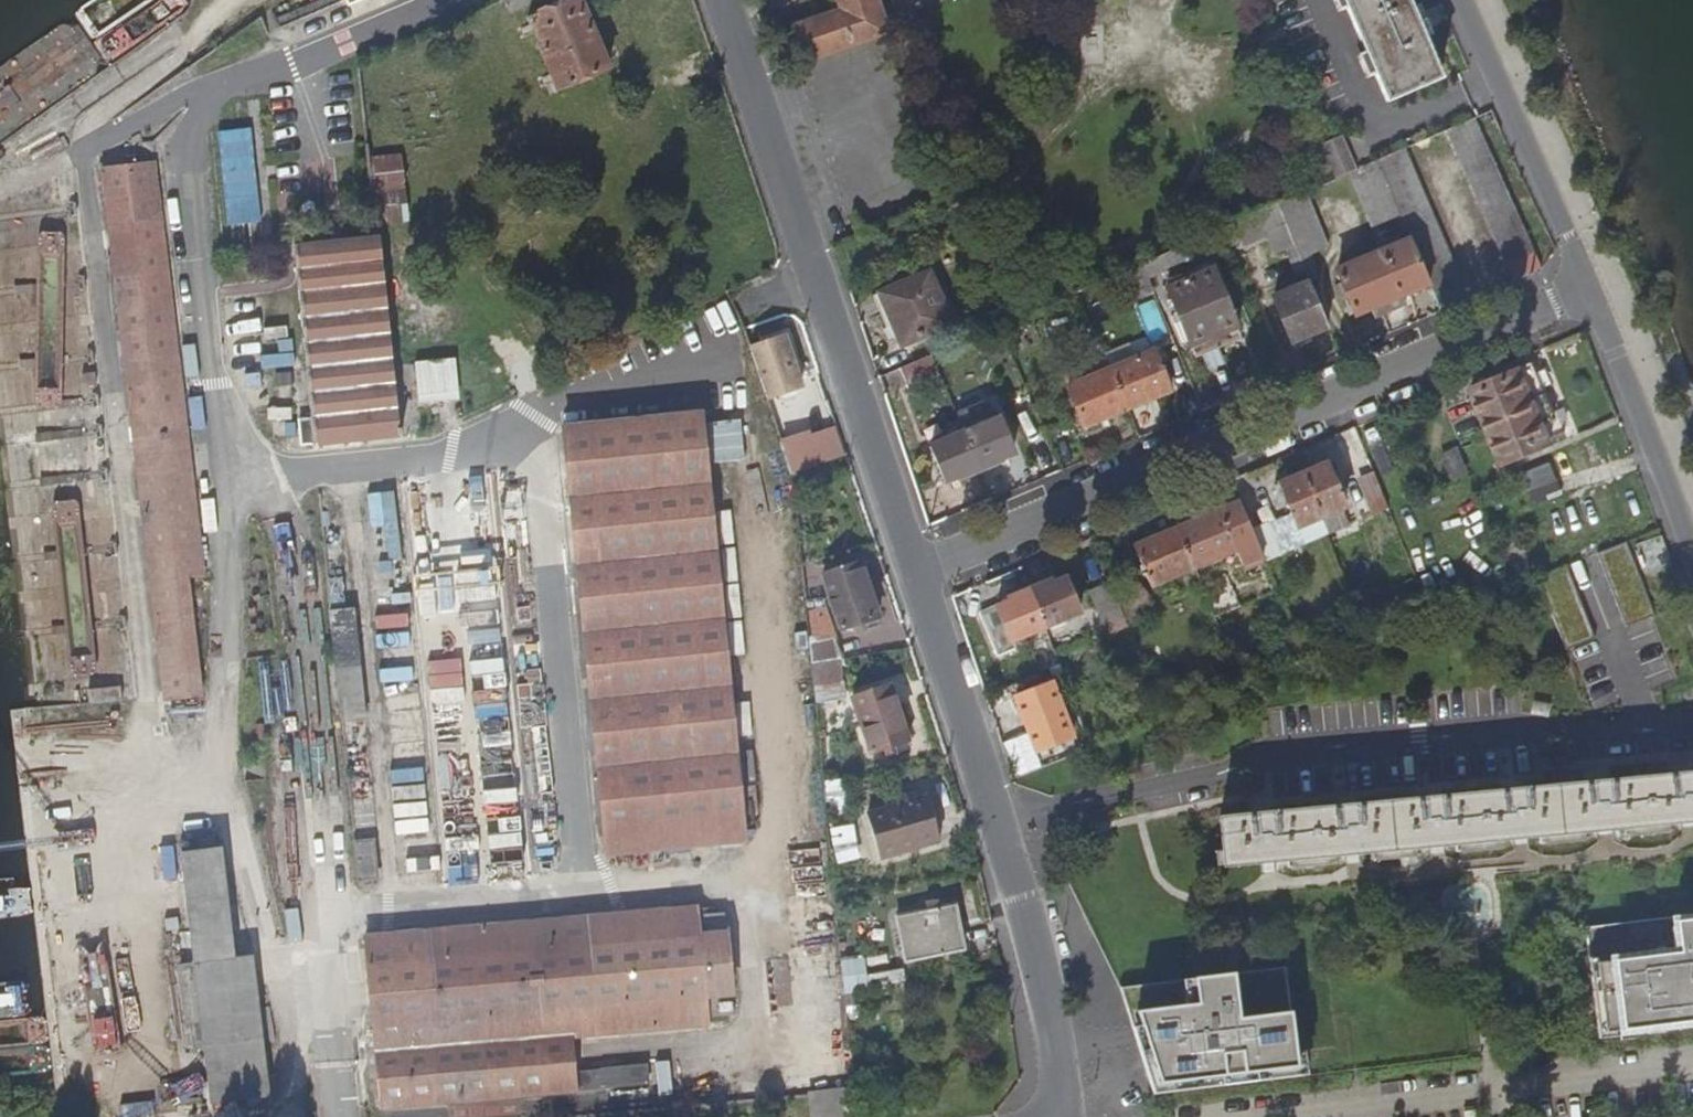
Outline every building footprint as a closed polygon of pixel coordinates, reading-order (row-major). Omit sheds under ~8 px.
[(503,1),(510,15),(543,0),(505,0),(503,1)] [(526,20),(556,90),(606,69),(577,0),(575,0),(526,20)] [(874,0),(836,0),(840,12),(789,30),(800,62),(886,33),(874,0)] [(1378,107),(1438,81),(1403,0),(1333,0),(1378,107)] [(1531,253),(1474,120),(1445,133),(1503,265),(1531,253)] [(1321,145),(1336,180),(1349,174),(1355,171),(1340,137),(1321,145)] [(216,161),(227,258),(257,255),(294,251),(314,419),(300,421),(303,447),(399,436),(375,224),(368,160),(366,145),(216,161)] [(1458,285),(1403,150),(1376,162),(1398,216),(1409,241),(1427,285),(1432,296),(1458,285)] [(400,158),(368,160),(375,224),(406,221),(400,158)] [(1355,171),(1349,174),(1372,227),(1398,216),(1376,162),(1355,171)] [(101,175),(166,702),(202,697),(188,580),(203,578),(151,168),(101,175)] [(1273,207),(1295,260),(1324,247),(1303,194),(1273,207)] [(1375,307),(1427,285),(1409,241),(1357,263),(1375,307)] [(1352,317),(1375,307),(1357,263),(1334,273),(1343,294),(1335,298),(1339,307),(1346,304),(1352,317)] [(1211,272),(1164,292),(1188,351),(1234,330),(1211,272)] [(951,327),(928,274),(877,297),(900,349),(951,327)] [(1324,328),(1306,284),(1270,299),(1289,344),(1324,328)] [(4,289),(5,321),(19,320),(18,288),(4,289)] [(59,320),(61,353),(81,351),(79,319),(59,320)] [(269,346),(268,332),(234,334),(235,348),(269,346)] [(750,352),(767,400),(799,389),(783,341),(750,352)] [(186,346),(189,376),(201,375),(197,345),(186,346)] [(1108,371),(1126,412),(1168,394),(1150,353),(1108,371)] [(930,357),(897,371),(905,391),(938,377),(930,357)] [(419,402),(461,401),(459,361),(417,362),(419,402)] [(1065,390),(1082,431),(1126,412),(1108,371),(1065,390)] [(1527,371),(1506,381),(1518,407),(1539,397),(1527,371)] [(1506,381),(1465,398),(1493,465),(1536,446),(1529,432),(1550,423),(1539,397),(1518,407),(1506,381)] [(192,401),(196,431),(206,430),(202,400),(192,401)] [(270,411),(275,442),(298,438),(294,407),(270,411)] [(962,435),(979,474),(1000,465),(997,459),(1012,453),(997,420),(962,435)] [(558,436),(601,856),(741,841),(697,422),(558,436)] [(45,467),(91,469),(92,431),(46,430),(45,467)] [(1050,458),(1040,434),(1025,441),(1035,464),(1050,458)] [(962,435),(928,450),(942,483),(955,478),(957,484),(979,474),(962,435)] [(807,439),(784,447),(791,468),(792,475),(816,467),(807,439)] [(1320,521),(1328,540),(1347,530),(1339,513),(1342,512),(1327,480),(1334,477),(1330,468),(1324,471),(1322,468),(1300,478),(1320,521)] [(1377,472),(1360,478),(1372,509),(1389,503),(1377,472)] [(1546,476),(1522,485),(1533,513),(1558,504),(1546,476)] [(1296,532),(1320,521),(1300,478),(1276,489),(1277,490),(1271,493),(1275,501),(1281,499),(1296,532)] [(60,507),(81,688),(108,684),(87,504),(60,507)] [(1262,560),(1238,504),(1174,531),(1192,571),(1233,554),(1239,569),(1262,560)] [(1263,520),(1251,525),(1264,556),(1276,551),(1263,520)] [(1150,589),(1192,571),(1174,531),(1133,548),(1150,589)] [(1632,624),(1654,615),(1626,546),(1604,554),(1632,624)] [(859,564),(822,577),(840,629),(877,616),(859,564)] [(1040,629),(1078,613),(1065,581),(1051,587),(1049,583),(1025,593),(1040,629)] [(1121,617),(1107,585),(1089,593),(1103,625),(1121,617)] [(993,650),(1040,629),(1025,593),(1007,601),(1009,605),(979,618),(993,650)] [(348,617),(331,618),(342,725),(360,723),(348,617)] [(1367,636),(1361,623),(1345,630),(1351,643),(1367,636)] [(420,681),(419,652),(385,653),(386,682),(420,681)] [(1046,680),(1010,695),(1033,750),(1069,735),(1046,680)] [(890,688),(851,701),(868,755),(906,741),(890,688)] [(398,721),(420,718),(417,696),(394,699),(398,721)] [(100,734),(132,730),(130,714),(98,718),(100,734)] [(1249,820),(1221,823),(1224,867),(1261,864),(1692,822),(1692,778),(1249,820)] [(925,803),(867,819),(880,861),(937,845),(925,803)] [(840,861),(865,856),(859,822),(834,826),(840,861)] [(373,846),(356,847),(359,883),(377,881),(373,846)] [(267,1097),(251,961),(236,962),(221,853),(183,857),(196,966),(181,968),(188,1024),(203,1022),(212,1103),(267,1097)] [(407,856),(408,872),(442,870),(441,855),(407,856)] [(955,909),(899,921),(909,965),(965,952),(955,909)] [(692,910),(365,942),(381,1108),(644,1084),(642,1068),(570,1074),(566,1036),(702,1023),(702,1019),(729,1016),(720,914),(692,916),(692,910)] [(1587,925),(1602,1041),(1692,1027),(1692,911),(1587,925)] [(869,956),(845,957),(847,990),(870,989),(869,956)] [(1285,973),(1285,971),(1121,990),(1154,1095),(1300,1077),(1285,973)] [(830,991),(806,994),(809,1020),(833,1018),(830,991)] [(106,1027),(84,1028),(86,1053),(108,1052),(106,1027)] [(850,1090),(808,1096),(810,1116),(852,1116),(850,1090)]
